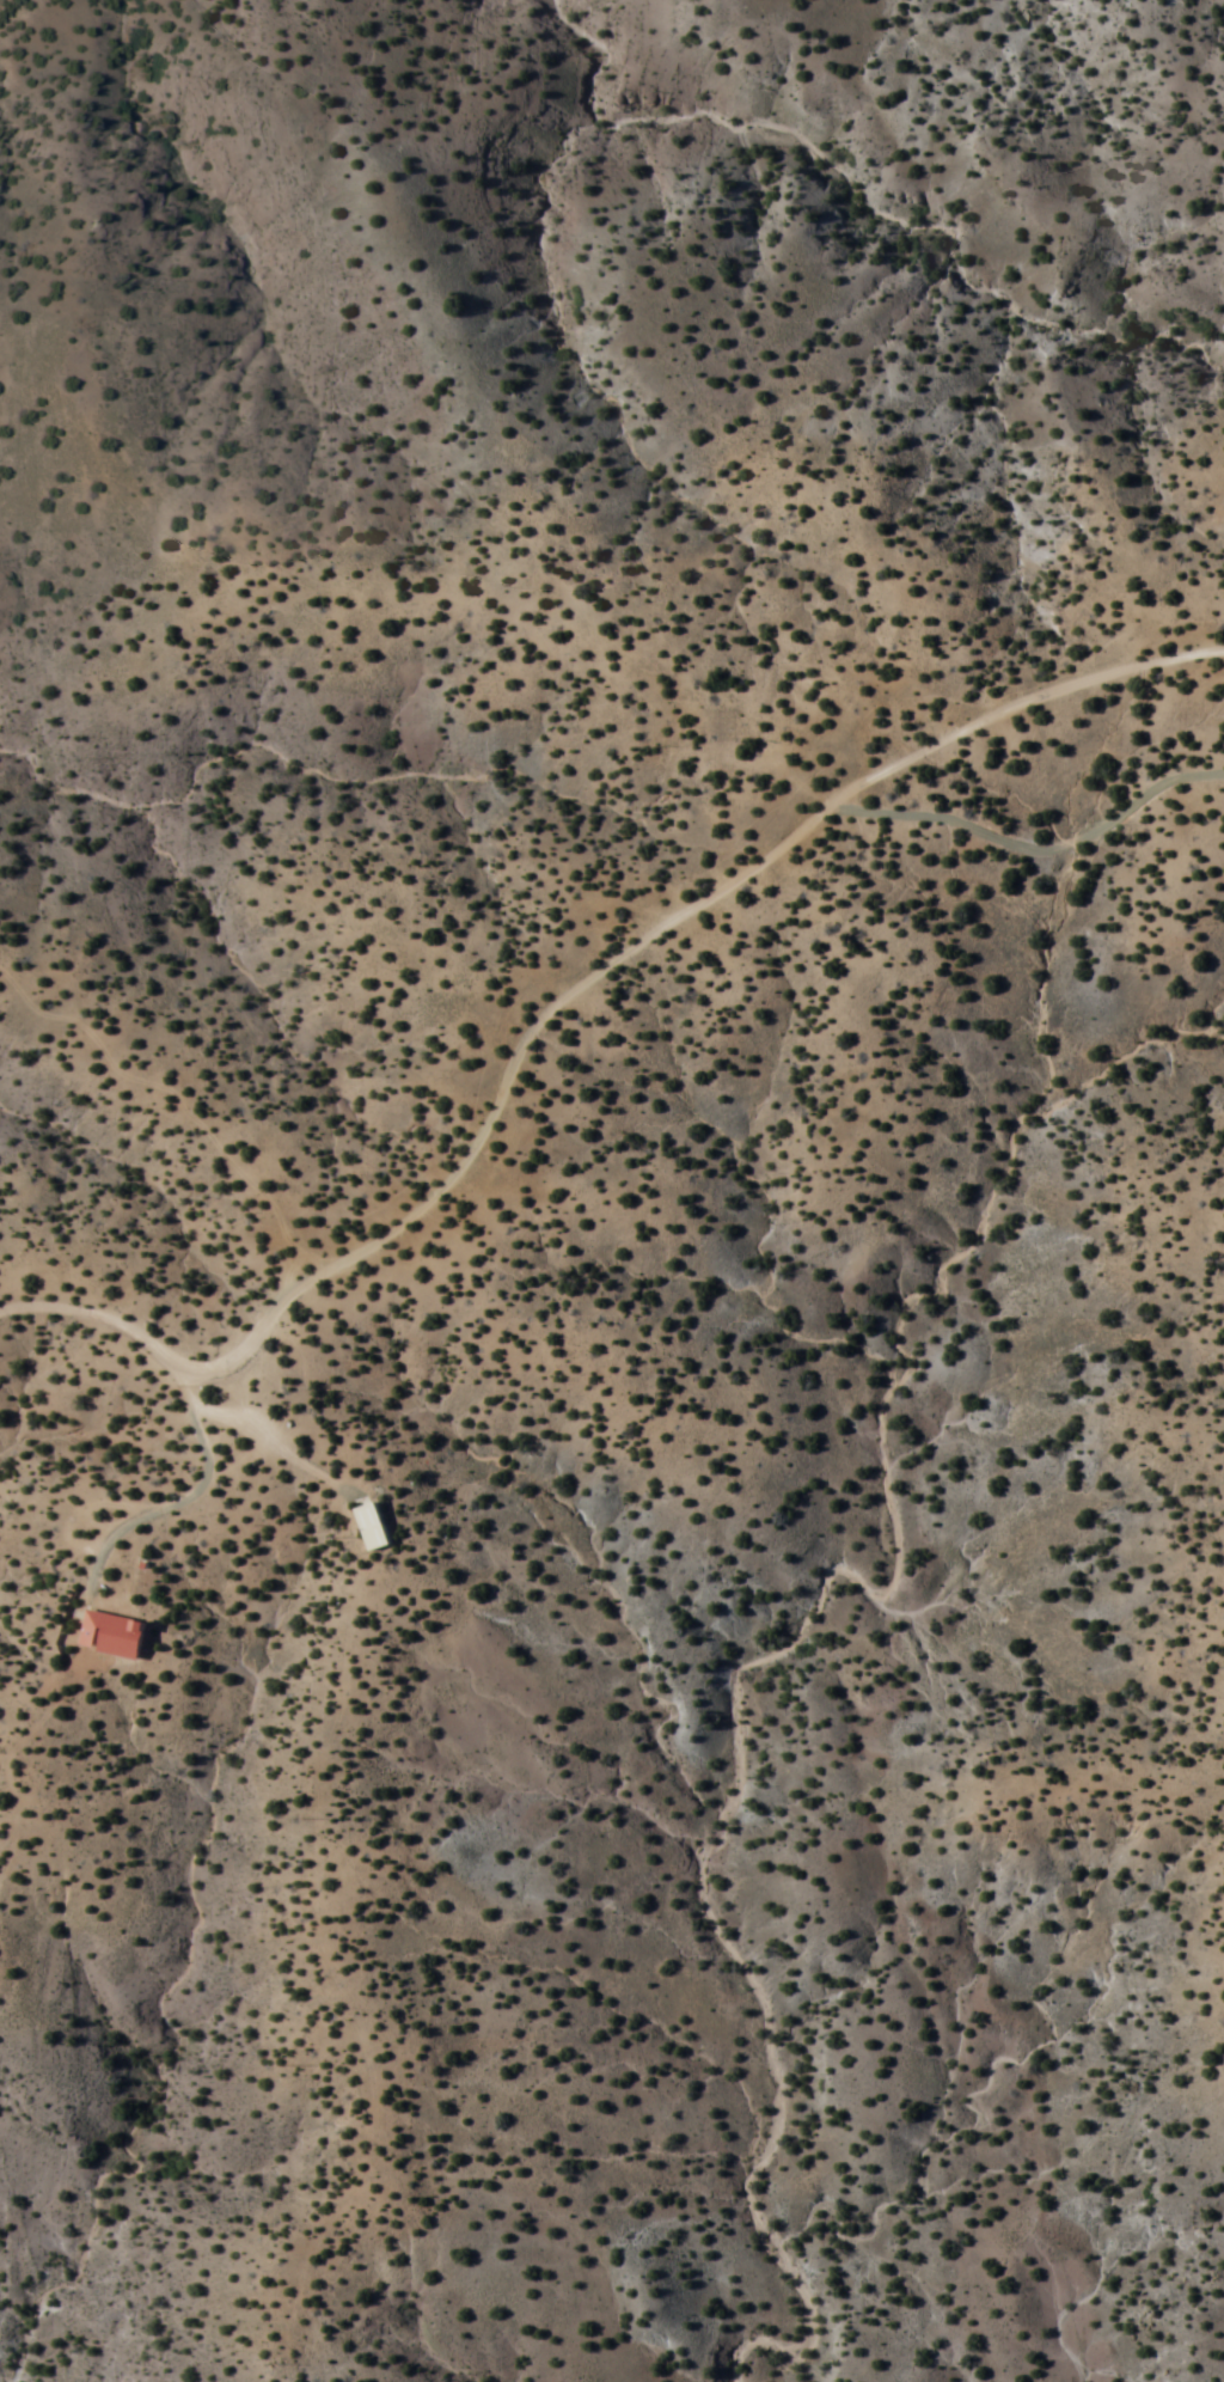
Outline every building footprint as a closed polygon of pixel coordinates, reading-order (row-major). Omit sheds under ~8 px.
[(389,1545),(374,1502),(354,1509),(368,1552),(389,1545)] [(137,1660),(144,1622),(86,1611),(79,1649),(137,1660)]
